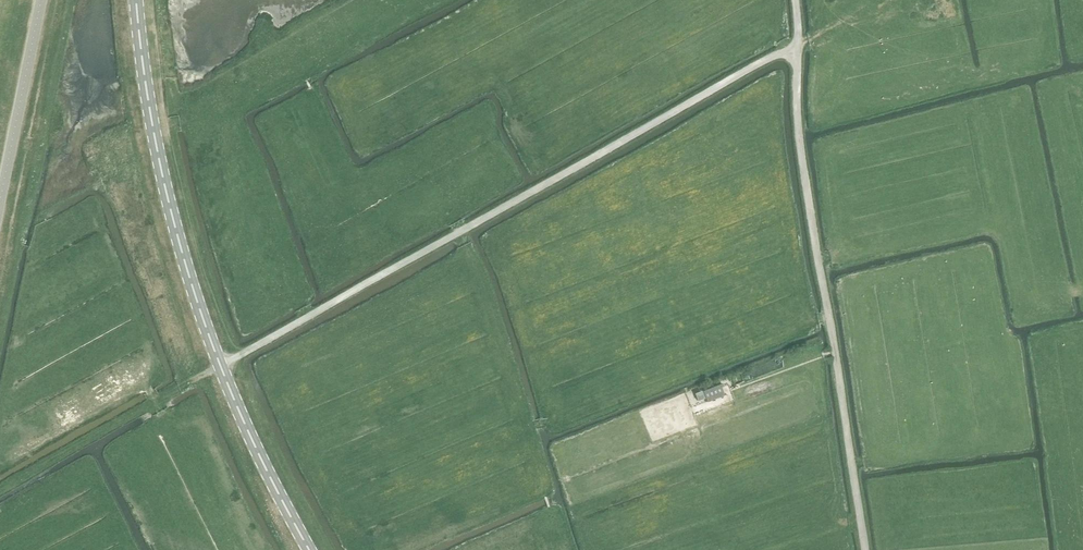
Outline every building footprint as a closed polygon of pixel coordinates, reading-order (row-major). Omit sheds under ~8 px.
[(720,383),(701,391),(704,399),(705,402),(722,395),(721,393),(719,387),(721,386),(720,383)] [(700,391),(693,393),(696,401),(702,398),(700,391)]
